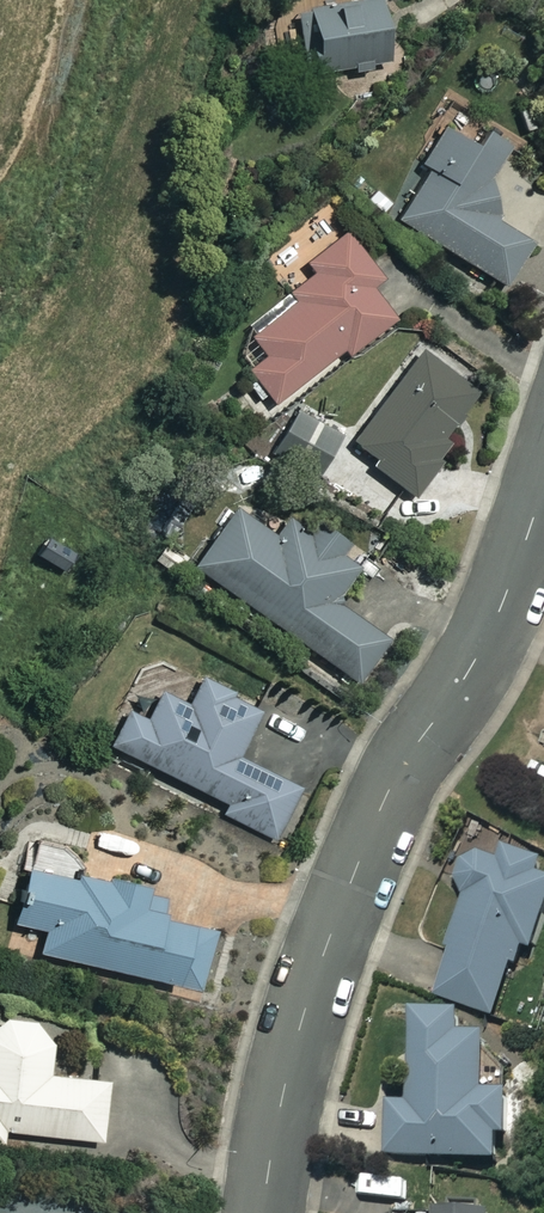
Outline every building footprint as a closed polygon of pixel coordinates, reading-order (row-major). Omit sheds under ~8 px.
[(304,76),(351,70),(351,76),(368,74),(368,68),(389,66),(381,1),(296,11),(304,76)] [(443,131),(420,166),(430,173),(400,221),(507,288),(533,247),(497,224),(490,177),(507,150),(488,138),(478,153),(443,131)] [(380,289),(387,284),(347,233),(307,265),(315,275),(290,295),(297,303),(252,339),(268,358),(249,374),(275,406),(345,350),(349,355),(400,314),(380,289)] [(480,396),(418,353),(354,447),(375,462),(370,467),(412,496),(480,396)] [(284,547),(236,513),(196,569),(357,684),(388,641),(334,603),(357,570),(340,558),(347,548),(304,518),(284,547)] [(263,707),(204,678),(189,708),(162,695),(149,722),(129,712),(111,748),(227,805),(223,814),(278,841),(303,791),(237,758),(263,707)] [(542,865),(531,860),(534,854),(511,845),(503,865),(480,857),(468,861),(459,885),(467,901),(449,949),(454,952),(437,995),(496,1018),(523,948),(533,951),(543,923),(543,867),(542,865)] [(165,899),(28,868),(15,925),(46,933),(41,955),(207,993),(220,934),(160,920),(165,899)] [(465,1019),(416,1016),(410,1106),(390,1105),(387,1156),(499,1163),(501,1133),(512,1134),(514,1099),(486,1097),(490,1041),(464,1039),(465,1019)] [(52,1047),(37,1025),(2,1022),(0,1024),(0,1144),(2,1144),(4,1132),(103,1143),(109,1084),(49,1077),(52,1047)]
